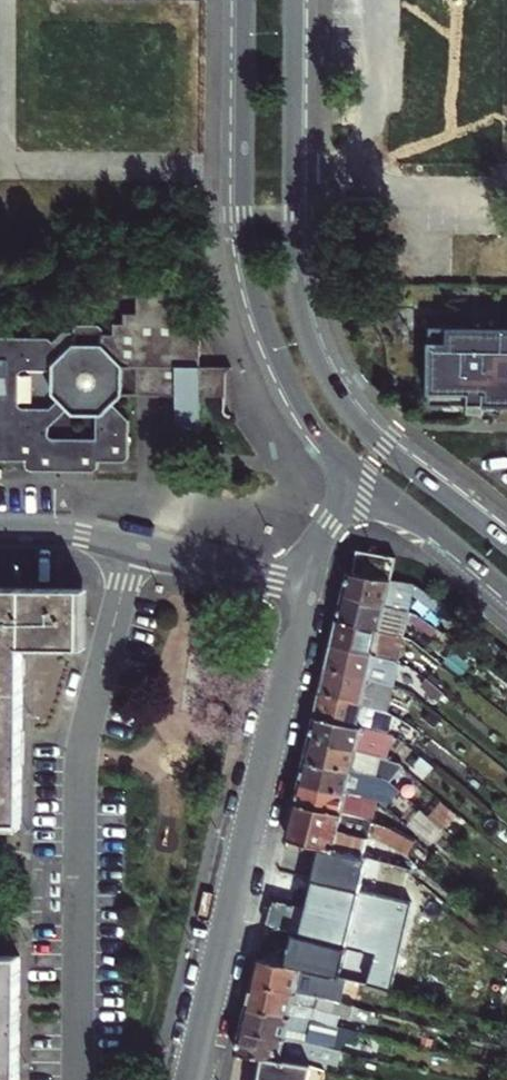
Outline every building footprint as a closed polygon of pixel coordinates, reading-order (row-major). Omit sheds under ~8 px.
[(124,365),(138,366),(138,362),(158,362),(158,371),(159,369),(160,367),(161,366),(163,366),(165,366),(200,366),(200,330),(200,325),(199,324),(197,323),(178,323),(178,290),(177,288),(174,287),(140,287),(138,287),(137,289),(136,311),(124,310),(123,320),(113,320),(112,331),(103,331),(103,345),(124,365)] [(506,405),(506,314),(496,314),(496,320),(466,319),(466,331),(427,330),(427,405),(451,405),(451,393),(467,394),(467,405),(506,405)] [(158,392),(160,393),(161,394),(163,395),(176,395),(200,395),(224,396),(224,407),(224,411),(224,413),(226,415),(227,416),(230,417),(230,414),(228,414),(226,413),(225,411),(225,409),(225,375),(226,372),(227,371),(228,370),(231,369),(231,367),(200,366),(165,366),(163,366),(161,366),(160,367),(159,369),(158,371),(158,372),(138,372),(138,366),(124,365),(103,345),(103,331),(103,330),(102,328),(100,325),(96,325),(79,325),(77,325),(75,326),(74,328),(74,329),(73,338),(73,344),(64,354),(52,342),(49,338),(0,338),(0,460),(26,461),(26,466),(26,468),(27,469),(31,471),(93,471),(95,471),(97,470),(98,468),(98,467),(98,461),(124,462),(125,461),(127,460),(129,457),(129,420),(114,404),(123,395),(138,395),(138,388),(158,388),(158,390),(158,392)] [(52,342),(64,354),(73,344),(73,338),(64,333),(52,342)] [(138,366),(138,372),(158,372),(158,371),(158,362),(138,362),(138,366)] [(200,395),(176,395),(176,430),(200,430),(200,395)] [(189,462),(185,472),(184,474),(184,476),(185,478),(187,479),(191,481),(193,481),(195,480),(196,479),(197,477),(201,467),(189,462)] [(357,550),(353,572),(391,579),(395,557),(357,550)] [(408,612),(412,595),(449,621),(455,611),(415,583),(391,579),(353,572),(348,571),(346,581),(343,594),(408,612)] [(81,588),(0,587),(0,822),(21,822),(21,788),(22,655),(22,646),(81,647),(81,588)] [(403,638),(408,612),(343,594),(341,602),(337,620),(403,638)] [(437,628),(418,615),(413,623),(432,636),(437,628)] [(331,643),(397,663),(403,638),(337,620),(335,628),(331,643)] [(432,636),(448,648),(452,641),(437,628),(432,636)] [(329,652),(326,668),(392,686),(397,663),(331,643),(329,652)] [(469,663),(452,649),(442,660),(460,675),(469,663)] [(320,692),(386,711),(392,686),(326,668),(324,676),(320,692)] [(422,684),(440,699),(445,692),(427,678),(422,684)] [(315,716),(386,734),(396,717),(386,711),(320,692),(318,700),(315,716)] [(434,712),(427,720),(435,727),(442,719),(434,712)] [(309,738),(379,756),(386,734),(315,716),(313,723),(309,738)] [(394,737),(386,734),(379,756),(388,759),(394,737)] [(382,777),(389,783),(403,766),(400,763),(388,759),(379,756),(309,738),(308,744),(304,759),(352,770),(382,777)] [(434,767),(421,756),(412,767),(425,778),(434,767)] [(299,781),(377,799),(386,806),(399,791),(389,783),(382,777),(352,770),(304,759),(303,767),(299,781)] [(295,802),(372,820),(377,799),(299,781),(298,788),(295,802)] [(364,856),(370,834),(409,853),(417,839),(396,827),(372,820),(295,802),(292,812),(286,838),(303,841),(336,848),(364,856)] [(428,807),(424,812),(440,825),(444,820),(428,807)] [(336,848),(303,841),(300,852),(318,856),(307,906),(272,899),(258,958),(319,972),(346,978),(390,991),(411,901),(360,889),(368,857),(364,856),(336,848)] [(21,956),(0,956),(0,1079),(19,1079),(20,998),(21,956)] [(320,996),(339,1001),(346,978),(319,972),(258,958),(257,964),(253,982),(320,996)] [(320,996),(253,982),(251,990),(247,1007),(311,1020),(338,1027),(341,1015),(350,1018),(354,1005),(339,1001),(320,996)] [(245,1015),(242,1030),(332,1048),(335,1037),(344,1040),(356,1043),(359,1032),(338,1027),(311,1020),(247,1007),(245,1015)] [(327,1061),(339,1064),(342,1050),(341,1050),(332,1048),(242,1030),(240,1035),(236,1052),(264,1057),(303,1063),(312,1065),(325,1068),(327,1061)] [(332,1048),(341,1050),(344,1040),(335,1037),(332,1048)] [(312,1065),(303,1063),(264,1057),(260,1079),(309,1079),(312,1065)] [(312,1065),(309,1079),(324,1079),(325,1068),(312,1065)]
